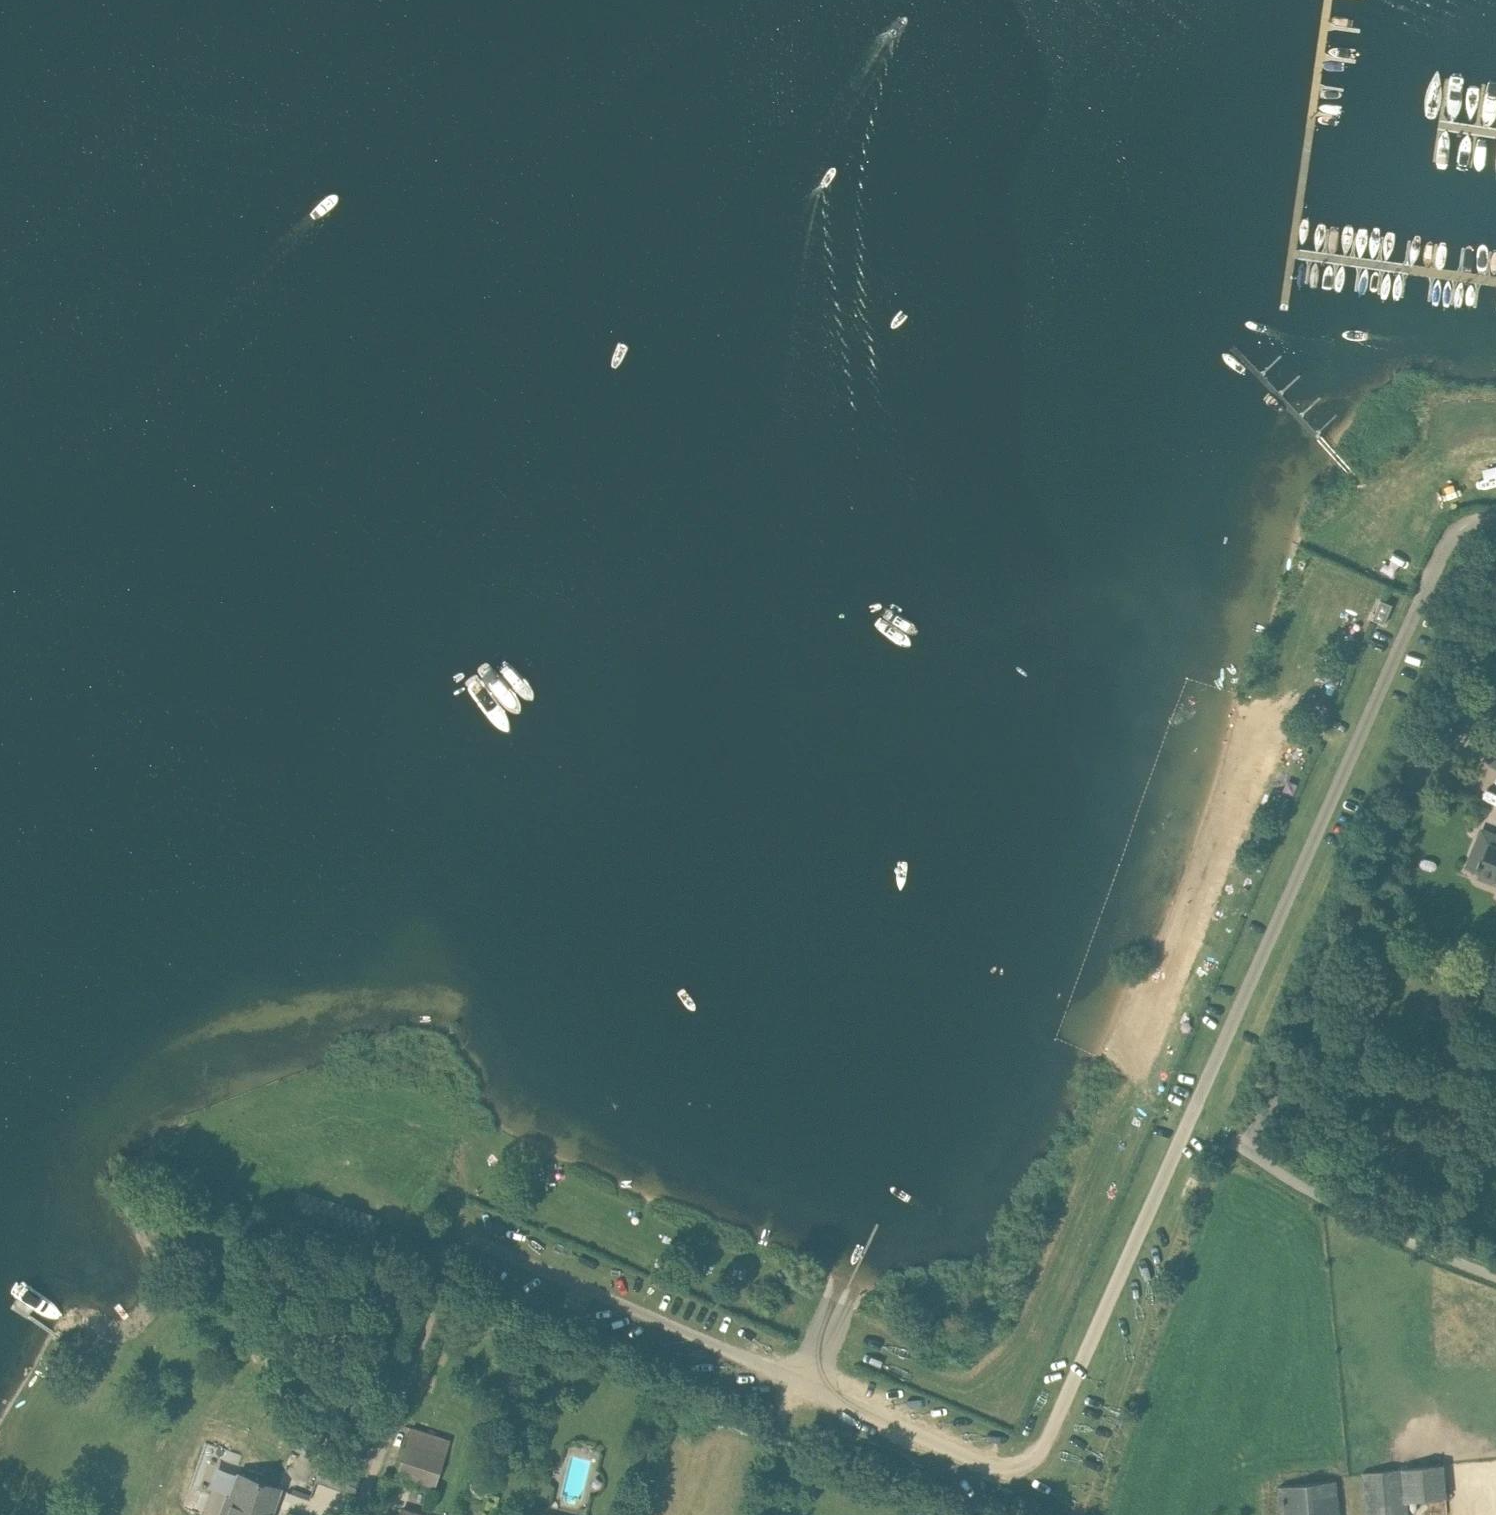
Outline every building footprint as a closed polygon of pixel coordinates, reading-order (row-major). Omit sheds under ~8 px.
[(1470,472),(1473,484),(1494,479),(1490,466),(1470,472)] [(1382,599),(1373,618),(1385,623),(1394,604),(1382,599)] [(1479,872),(1480,873),(1482,876),(1493,881),(1494,881),(1495,880),(1495,846),(1492,844),(1490,844),(1479,872)] [(449,1439),(414,1428),(397,1480),(433,1492),(449,1439)] [(361,1473),(359,1472),(323,1460),(316,1480),(354,1493),(361,1473)] [(1364,1472),(1368,1514),(1409,1514),(1407,1501),(1404,1468),(1364,1472)] [(280,1488),(239,1473),(230,1496),(227,1495),(220,1514),(270,1514),(280,1488)] [(1336,1480),(1280,1485),(1283,1514),(1340,1514),(1336,1480)]
